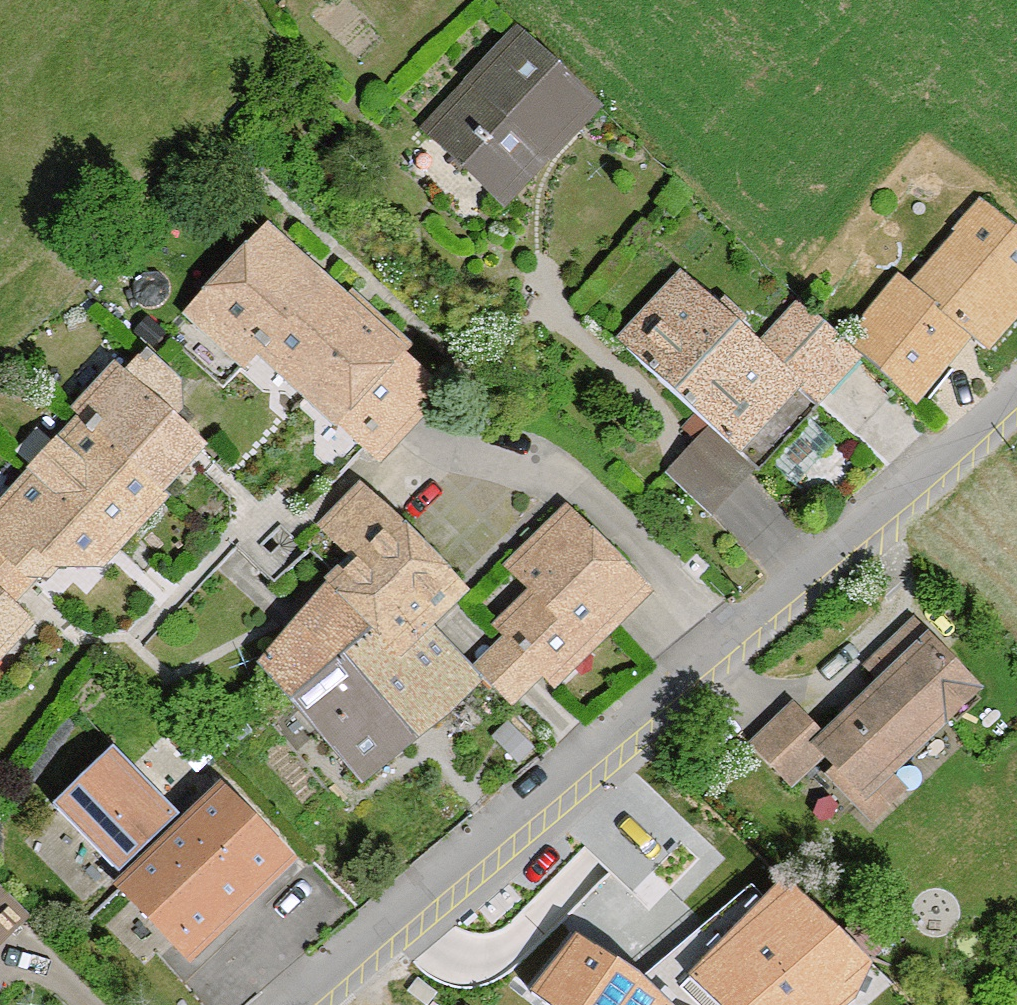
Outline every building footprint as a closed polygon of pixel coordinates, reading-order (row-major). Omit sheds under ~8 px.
[(500,200),(592,102),(523,36),(430,135),(500,200)] [(859,355),(914,401),(952,356),(928,336),(945,315),(969,335),(987,350),(1016,313),(1016,227),(986,202),(913,291),(923,299),(916,308),(893,290),(848,346),(859,355)] [(261,350),(322,284),(303,266),(291,278),(256,246),(206,297),(216,307),(202,321),(246,365),(261,350)] [(310,397),(373,331),(322,284),(261,350),(310,397)] [(819,408),(687,286),(627,350),(711,428),(755,468),(760,473),(819,408)] [(805,304),(768,342),(822,395),(859,355),(848,346),(805,304)] [(928,336),(952,356),(969,335),(945,315),(928,336)] [(424,380),(373,331),(310,397),(364,446),(424,380)] [(80,414),(86,420),(154,483),(193,442),(173,422),(182,413),(182,396),(148,363),(153,358),(147,353),(123,377),(118,372),(80,414)] [(33,470),(38,474),(115,545),(165,493),(154,483),(86,420),(60,448),(56,445),(33,470)] [(755,468),(711,428),(689,450),(734,491),(755,468)] [(734,491),(689,450),(666,473),(710,515),(734,491)] [(0,515),(0,553),(28,579),(41,579),(52,566),(97,565),(115,545),(38,474),(0,515)] [(402,658),(433,627),(423,618),(439,600),(454,584),(360,492),(326,525),(361,560),(263,672),(282,689),(275,698),(283,711),(294,701),(378,631),(402,658)] [(512,569),(536,594),(578,638),(588,648),(614,623),(598,606),(630,576),(568,513),(512,569)] [(0,553),(0,598),(6,603),(28,579),(0,553)] [(598,606),(614,623),(646,591),(630,576),(598,606)] [(578,638),(536,594),(501,629),(508,636),(543,673),(578,638)] [(20,616),(6,603),(0,598),(0,637),(20,616)] [(378,631),(294,701),(358,779),(446,713),(475,676),(478,673),(475,669),(433,627),(402,658),(378,631)] [(974,690),(914,627),(872,666),(888,683),(825,742),(821,746),(827,752),(843,770),(834,777),(872,816),(900,789),(887,774),(974,690)] [(490,654),(475,669),(478,673),(514,708),(531,691),(546,677),(543,673),(508,636),(490,654)] [(551,682),(588,648),(578,638),(543,673),(546,677),(551,682)] [(821,746),(825,742),(793,707),(754,745),(791,787),(827,752),(821,746)] [(536,749),(508,722),(493,738),(520,765),(536,749)] [(119,872),(178,813),(111,746),(52,804),(119,872)] [(224,789),(124,887),(186,950),(285,852),(224,789)] [(694,975),(723,1004),(821,1004),(867,962),(793,883),(694,975)] [(0,890),(0,949),(29,920),(0,890)] [(533,990),(552,1004),(665,1004),(574,936),(533,990)]
